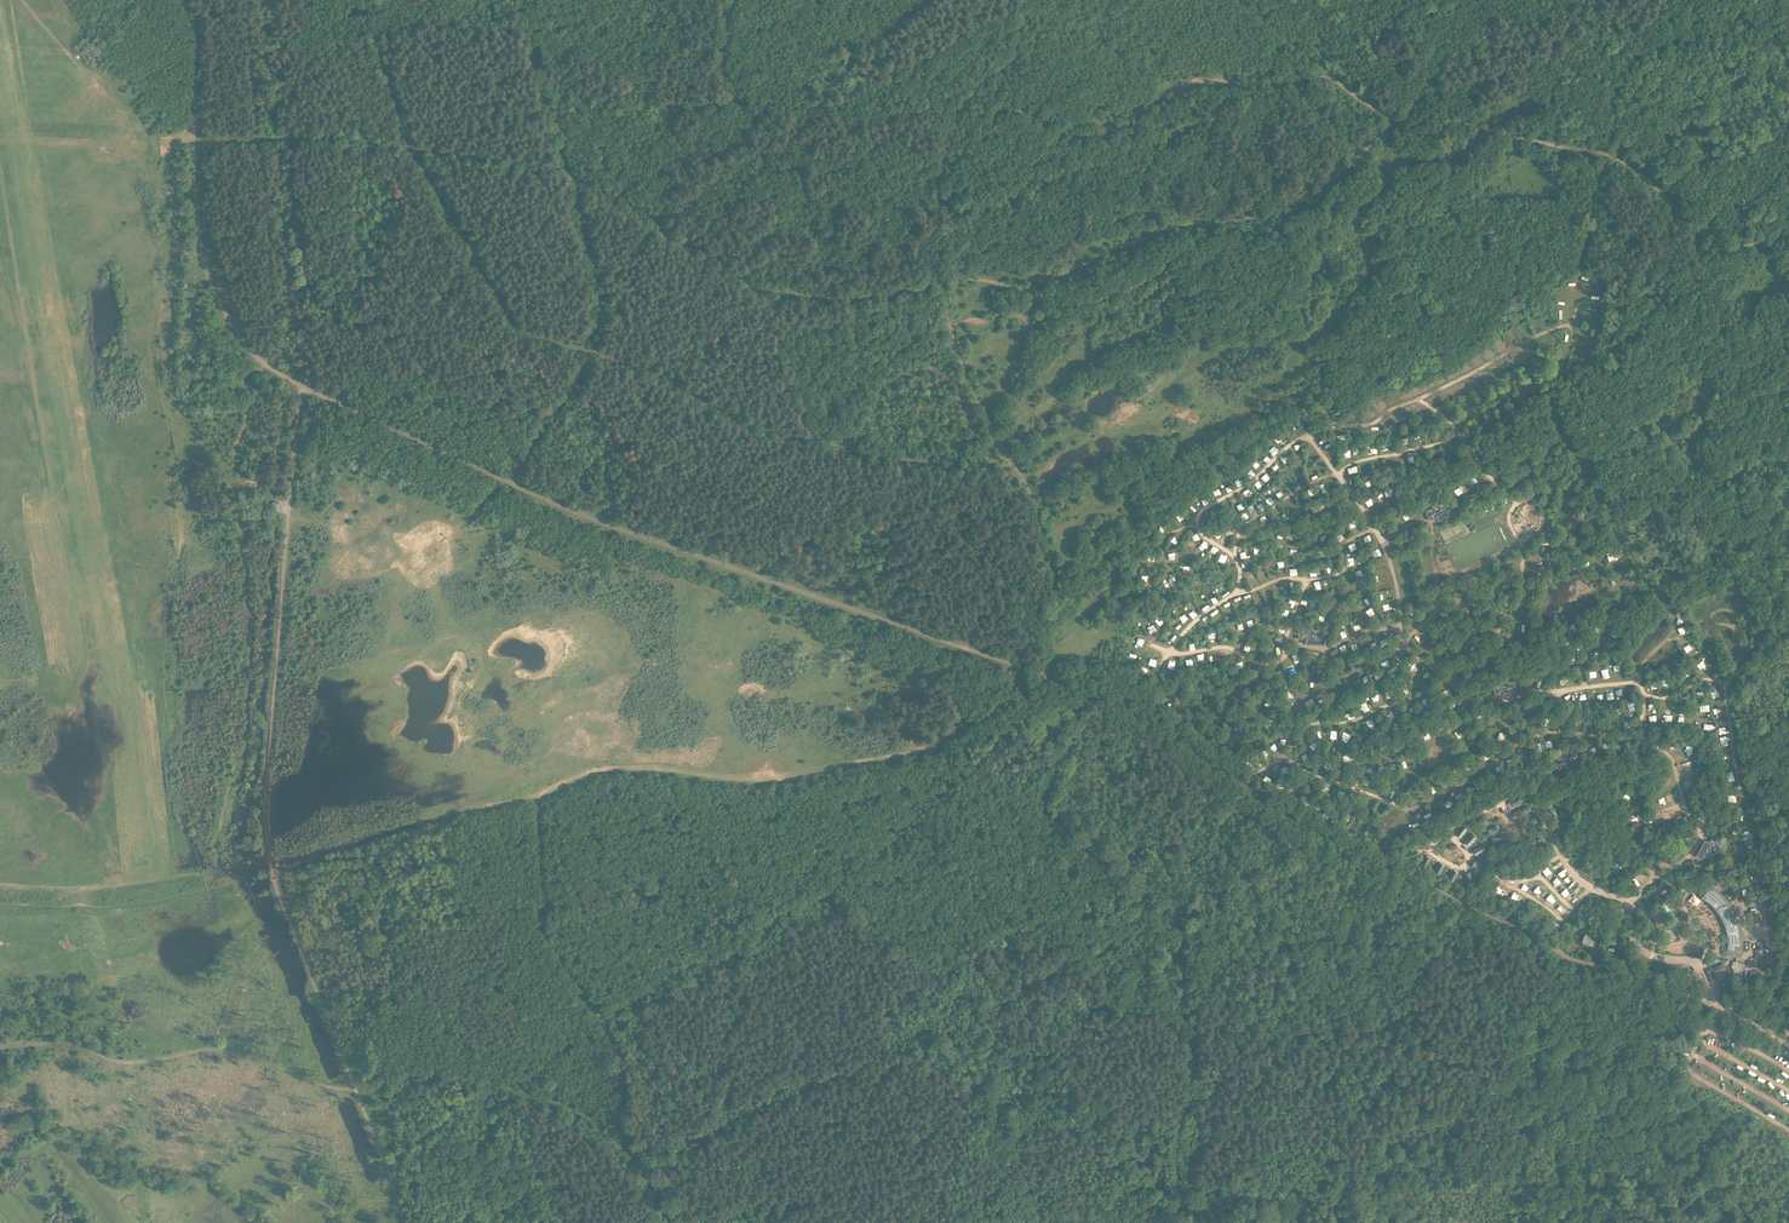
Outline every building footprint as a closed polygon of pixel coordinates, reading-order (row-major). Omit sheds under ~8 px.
[(1580,288),(1587,289),(1588,282),(1581,281),(1580,288)] [(1536,332),(1541,330),(1538,324),(1533,326),(1536,332)] [(1518,330),(1522,336),(1527,333),(1524,327),(1518,330)] [(1507,335),(1510,342),(1515,339),(1512,333),(1507,335)] [(1543,348),(1549,346),(1547,340),(1541,342),(1543,348)] [(1511,369),(1516,366),(1512,359),(1507,362),(1511,369)] [(1399,436),(1404,433),(1399,423),(1394,426),(1399,436)] [(1283,446),(1288,443),(1284,437),(1279,440),(1283,446)] [(1314,460),(1319,456),(1315,451),(1310,455),(1314,460)] [(1256,459),(1251,464),(1256,469),(1261,463),(1256,459)] [(1319,469),(1324,465),(1320,460),(1315,464),(1319,469)] [(1274,463),(1271,467),(1276,471),(1279,466),(1274,463)] [(1265,474),(1261,478),(1265,482),(1270,478),(1265,474)] [(1288,490),(1294,487),(1291,480),(1285,483),(1288,490)] [(1454,491),(1458,496),(1462,493),(1458,488),(1454,491)] [(1427,515),(1434,512),(1436,516),(1453,507),(1450,501),(1446,504),(1442,496),(1423,506),(1427,515)] [(1291,498),(1286,502),(1291,508),(1296,504),(1291,498)] [(1254,504),(1248,507),(1251,512),(1256,508),(1254,504)] [(1262,523),(1270,517),(1268,514),(1260,520),(1262,523)] [(1369,534),(1364,537),(1366,543),(1372,541),(1369,534)] [(1354,543),(1348,546),(1351,552),(1357,549),(1354,543)] [(1212,546),(1210,552),(1215,554),(1218,549),(1212,546)] [(1219,561),(1225,563),(1227,557),(1221,555),(1219,561)] [(1267,567),(1270,573),(1277,569),(1273,563),(1267,567)] [(1325,586),(1333,584),(1331,578),(1324,580),(1325,586)] [(1270,587),(1262,590),(1264,596),(1272,594),(1270,587)] [(1740,587),(1734,591),(1737,596),(1743,593),(1740,587)] [(1744,598),(1739,601),(1742,607),(1747,604),(1744,598)] [(1204,601),(1199,606),(1203,611),(1209,607),(1204,601)] [(1368,616),(1374,613),(1371,607),(1365,610),(1368,616)] [(1216,609),(1211,613),(1216,619),(1220,615),(1216,609)] [(1747,621),(1751,626),(1756,622),(1752,617),(1747,621)] [(1703,618),(1697,622),(1700,628),(1706,625),(1703,618)] [(1147,628),(1150,634),(1157,630),(1154,624),(1147,628)] [(1305,638),(1305,643),(1324,644),(1324,637),(1320,637),(1320,628),(1298,628),(1298,638),(1305,638)] [(1703,633),(1707,639),(1712,635),(1709,630),(1703,633)] [(1142,647),(1145,640),(1138,638),(1135,644),(1142,647)] [(1702,675),(1708,668),(1703,664),(1697,670),(1702,675)] [(1601,671),(1603,680),(1609,678),(1607,669),(1601,671)] [(1496,694),(1503,692),(1505,697),(1522,691),(1520,684),(1516,686),(1513,678),(1493,685),(1496,694)] [(1212,691),(1208,695),(1213,700),(1217,695),(1212,691)] [(1361,704),(1365,713),(1370,710),(1366,702),(1361,704)] [(1723,707),(1714,707),(1714,715),(1724,714),(1723,707)] [(1345,710),(1347,717),(1353,715),(1351,708),(1345,710)] [(1341,740),(1348,741),(1350,734),(1342,732),(1341,740)] [(1721,746),(1728,745),(1726,735),(1719,737),(1721,746)] [(1314,743),(1309,746),(1312,751),(1317,747),(1314,743)] [(1269,749),(1263,751),(1266,757),(1272,755),(1269,749)] [(1407,759),(1401,762),(1405,768),(1411,765),(1407,759)] [(1431,784),(1437,783),(1435,776),(1429,778),(1431,784)] [(1455,793),(1458,798),(1463,795),(1460,790),(1455,793)] [(1523,796),(1511,800),(1513,805),(1525,801),(1523,796)] [(1562,796),(1557,800),(1562,805),(1567,801),(1562,796)] [(1554,803),(1548,804),(1551,816),(1556,815),(1554,803)] [(1519,816),(1531,811),(1529,806),(1517,811),(1519,816)] [(1392,819),(1383,814),(1380,819),(1389,825),(1392,819)] [(1352,822),(1349,828),(1354,831),(1358,825),(1352,822)] [(1362,824),(1358,831),(1363,834),(1367,826),(1362,824)] [(1490,833),(1487,834),(1488,836),(1499,830),(1496,825),(1489,829),(1490,833)] [(1753,838),(1752,833),(1749,833),(1749,830),(1742,832),(1744,840),(1753,838)] [(1702,860),(1704,856),(1712,860),(1722,841),(1713,836),(1709,842),(1705,840),(1696,856),(1702,860)] [(1380,844),(1386,850),(1390,846),(1383,840),(1380,844)] [(1473,850),(1476,855),(1486,850),(1483,844),(1473,850)] [(1417,849),(1410,853),(1413,858),(1420,854),(1417,849)] [(1427,866),(1432,857),(1427,855),(1422,863),(1427,866)] [(1441,874),(1446,864),(1440,861),(1435,871),(1441,874)] [(1474,861),(1472,867),(1483,870),(1485,865),(1474,861)] [(1454,882),(1459,872),(1454,869),(1449,879),(1454,882)] [(1470,872),(1465,874),(1468,881),(1473,879),(1470,872)] [(1510,874),(1508,880),(1513,883),(1516,877),(1510,874)] [(1567,877),(1563,881),(1567,885),(1571,881),(1567,877)] [(1720,890),(1725,895),(1733,887),(1727,882),(1720,890)] [(1535,891),(1543,896),(1546,891),(1538,886),(1535,891)] [(1729,955),(1741,958),(1742,952),(1742,949),(1750,950),(1750,943),(1742,943),(1742,940),(1742,938),(1742,936),(1742,933),(1742,931),(1741,929),(1740,923),(1738,918),(1736,913),(1733,908),(1729,903),(1735,899),(1731,893),(1725,898),(1722,894),(1718,891),(1714,888),(1710,886),(1705,893),(1704,892),(1703,892),(1703,893),(1702,893),(1701,893),(1701,894),(1700,894),(1700,895),(1700,896),(1700,897),(1700,898),(1701,898),(1701,899),(1702,899),(1703,900),(1704,900),(1705,900),(1705,899),(1706,899),(1706,898),(1707,898),(1709,900),(1712,902),(1714,904),(1716,906),(1717,908),(1719,910),(1721,913),(1723,915),(1724,917),(1725,918),(1726,921),(1727,922),(1727,924),(1728,925),(1728,927),(1729,928),(1729,930),(1730,932),(1730,934),(1730,937),(1730,939),(1730,941),(1730,943),(1730,945),(1730,950),(1729,953),(1729,955)] [(1546,900),(1553,905),(1556,900),(1549,895),(1546,900)] [(1760,915),(1750,917),(1751,925),(1762,922),(1760,915)] [(1712,918),(1716,928),(1721,926),(1717,916),(1712,918)] [(1592,946),(1596,938),(1594,937),(1589,935),(1590,932),(1583,929),(1582,932),(1585,934),(1582,941),(1582,942),(1583,941),(1593,945),(1592,946)] [(1767,953),(1760,955),(1761,962),(1768,960),(1767,953)] [(1733,961),(1732,966),(1735,966),(1734,969),(1733,976),(1741,978),(1744,964),(1733,961)] [(1723,964),(1709,970),(1709,973),(1710,976),(1711,978),(1712,980),(1715,982),(1717,981),(1720,986),(1731,981),(1727,971),(1728,970),(1727,968),(1726,969),(1723,964)]
